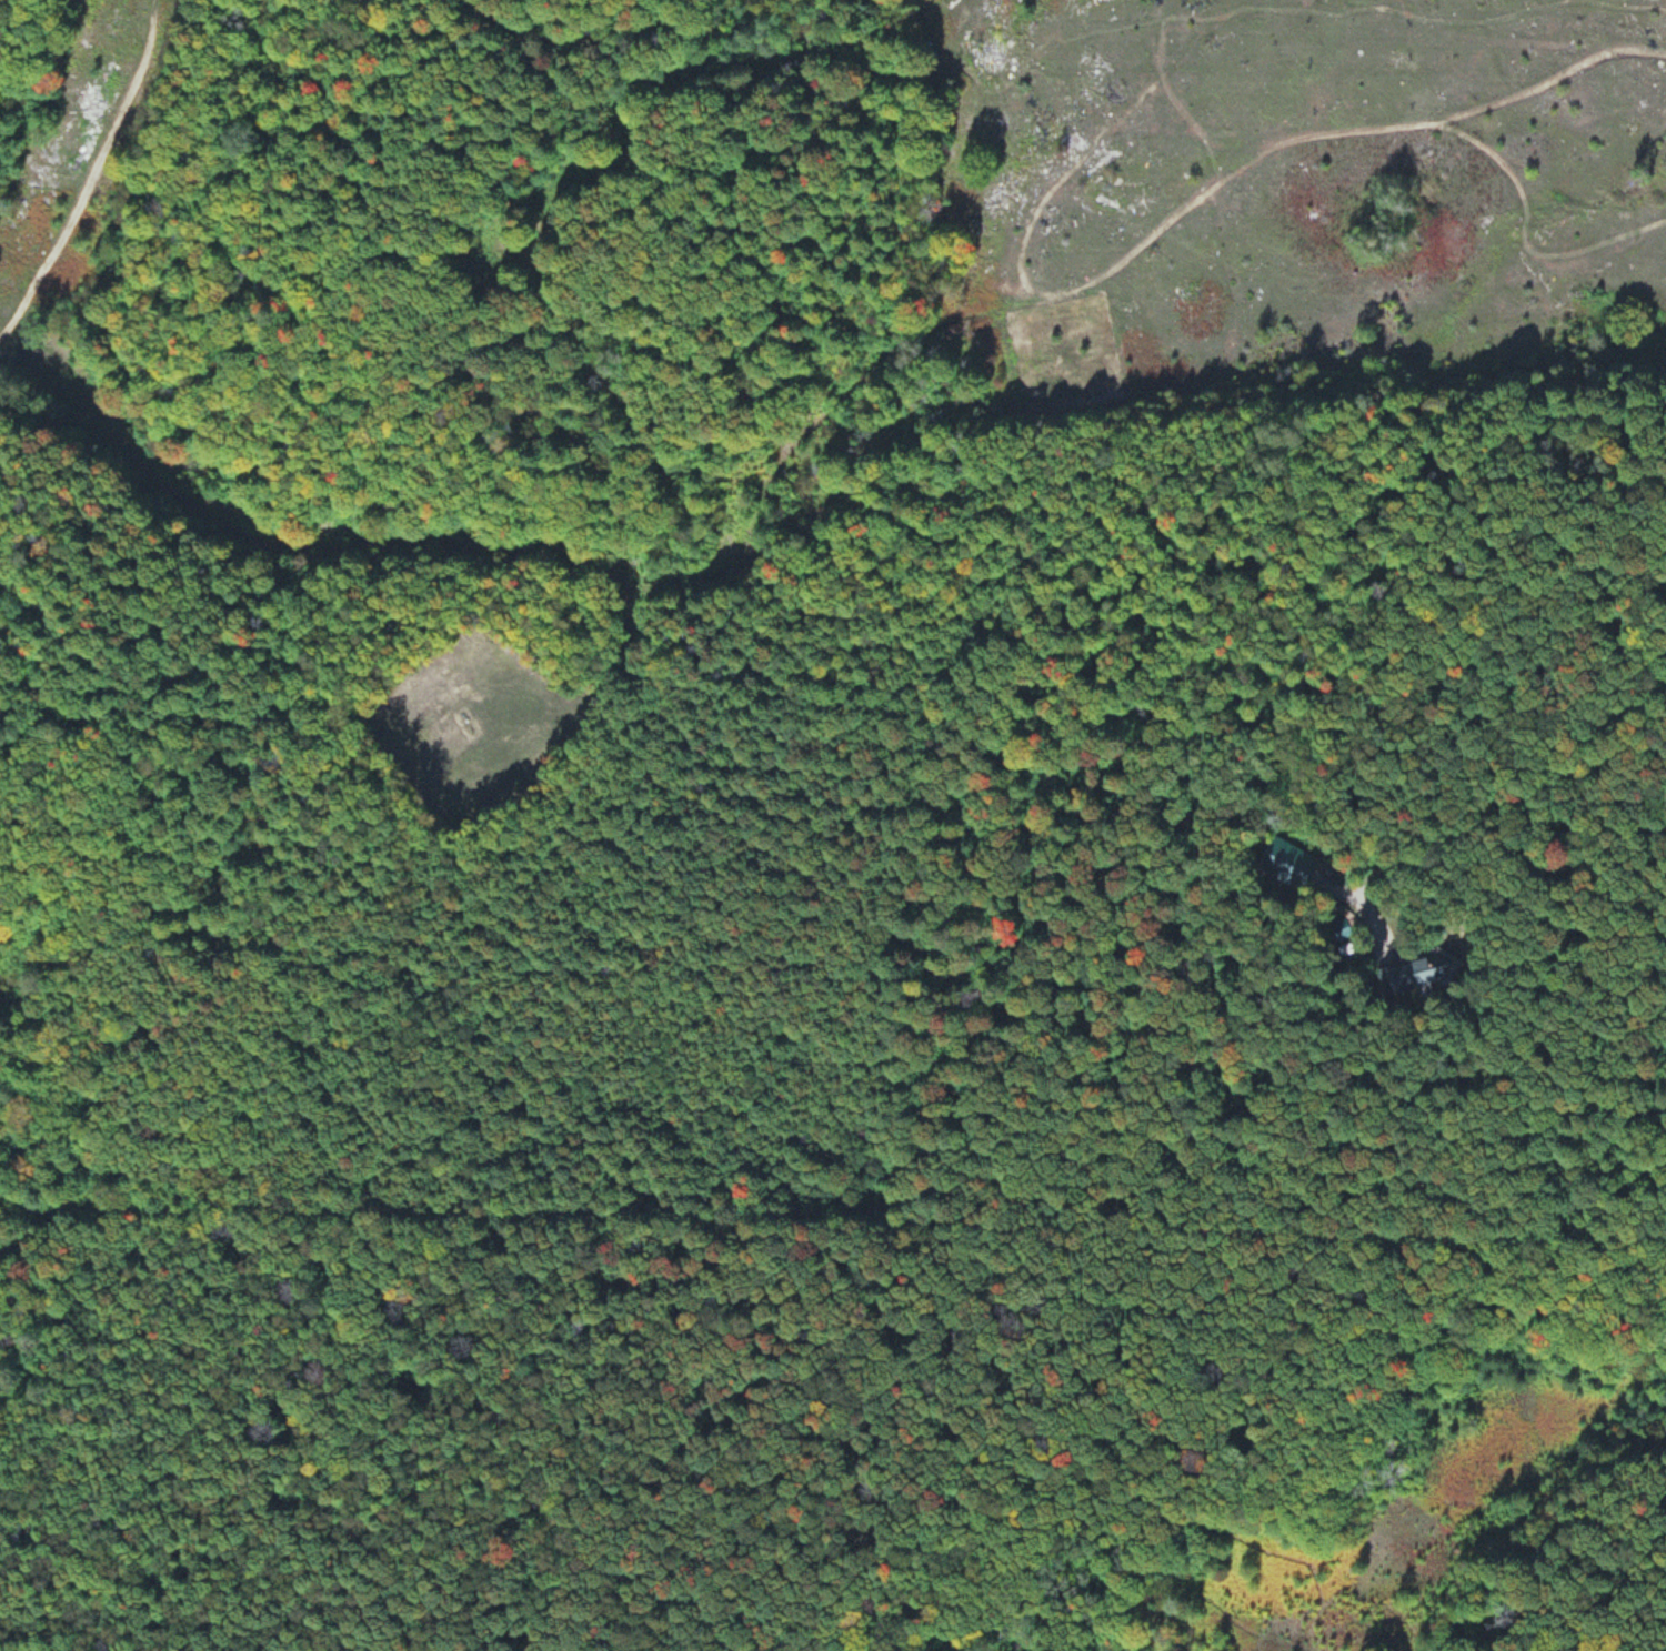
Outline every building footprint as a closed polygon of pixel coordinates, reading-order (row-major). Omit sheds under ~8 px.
[(1375,967),(1381,992),(1449,977),(1443,952),(1375,967)]
